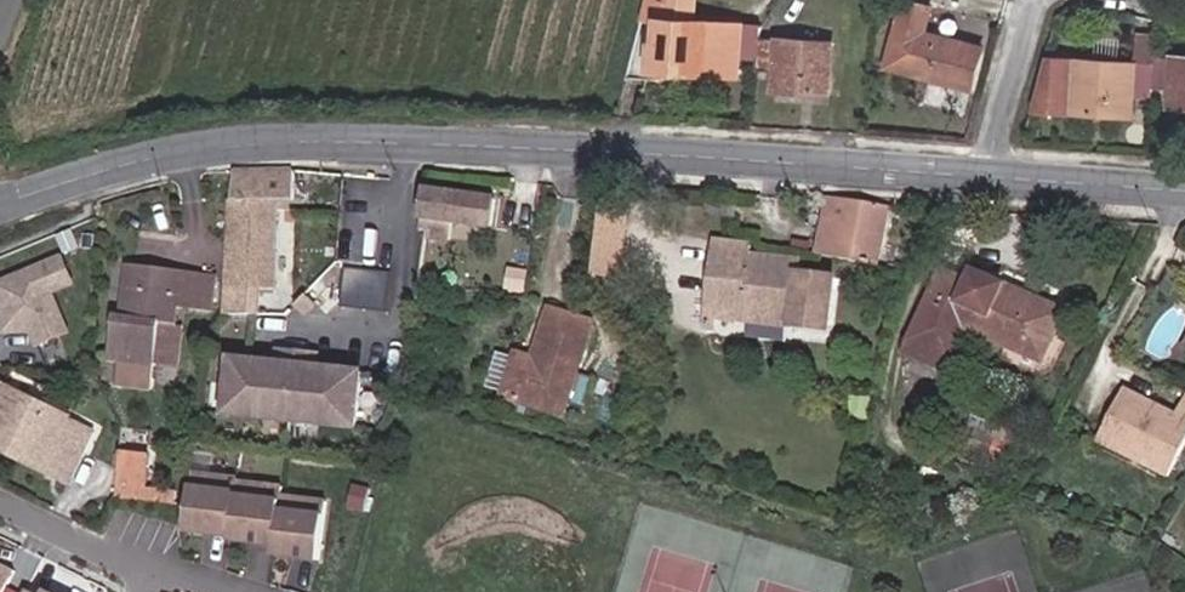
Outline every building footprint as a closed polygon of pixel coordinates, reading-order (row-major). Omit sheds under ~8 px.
[(755,52),(756,38),(690,28),(694,0),(666,0),(662,21),(643,18),(631,66),(727,82),(731,64),(755,68),(755,52)] [(874,16),(889,18),(893,0),(877,0),(874,16)] [(908,72),(922,29),(926,13),(929,5),(912,0),(899,0),(880,65),(908,72)] [(922,29),(908,72),(973,91),(986,49),(922,29)] [(824,60),(755,52),(755,68),(754,79),(772,80),(771,104),(820,105),(824,60)] [(1155,99),(1173,100),(1174,118),(1184,117),(1184,65),(1154,64),(1155,73),(1155,99)] [(1155,99),(1155,73),(1048,72),(1034,127),(1132,126),(1130,112),(1155,112),(1155,99)] [(294,204),(296,172),(250,170),(232,172),(230,289),(273,291),(278,202),(294,204)] [(428,189),(422,237),(454,241),(455,223),(493,227),(497,195),(428,189)] [(888,204),(833,196),(822,255),(881,263),(888,204)] [(624,216),(598,214),(594,247),(590,278),(616,279),(624,216)] [(761,320),(766,261),(753,261),(755,250),(719,248),(714,316),(750,322),(750,319),(761,320)] [(0,278),(0,335),(30,335),(35,348),(68,334),(50,291),(70,283),(57,255),(0,278)] [(798,263),(766,261),(761,320),(797,322),(798,327),(835,328),(840,277),(797,274),(798,263)] [(162,319),(171,320),(172,307),(204,309),(207,270),(126,264),(122,316),(112,315),(109,359),(120,360),(118,388),(157,390),(159,364),(162,319)] [(934,347),(964,278),(944,268),(914,338),(934,347)] [(973,282),(964,278),(934,347),(951,355),(966,327),(1051,363),(1067,324),(1032,309),(1038,295),(992,274),(988,280),(977,274),(973,282)] [(1032,309),(1067,324),(1073,312),(1038,295),(1032,309)] [(581,348),(583,327),(542,314),(526,363),(509,359),(498,402),(533,413),(561,422),(584,349),(581,348)] [(162,319),(159,364),(180,365),(183,321),(171,320),(162,319)] [(591,329),(583,327),(581,348),(584,349),(591,329)] [(928,362),(934,347),(914,338),(907,352),(928,362)] [(951,355),(934,347),(928,362),(943,369),(951,355)] [(358,368),(220,354),(214,417),(352,430),(358,368)] [(81,425),(0,388),(0,450),(75,486),(81,425)] [(1094,451),(1137,473),(1172,418),(1123,395),(1094,451)] [(1137,473),(1167,490),(1184,458),(1184,398),(1172,418),(1137,473)] [(103,434),(81,425),(75,486),(79,487),(103,434)] [(120,474),(143,477),(145,459),(122,457),(120,474)] [(179,533),(225,538),(230,482),(231,475),(187,470),(179,533)] [(143,477),(120,474),(117,498),(142,501),(143,477)] [(275,487),(230,482),(225,538),(224,543),(269,549),(275,493),(275,487)] [(325,499),(275,493),(269,549),(268,556),(317,563),(325,499)] [(0,563),(0,591),(3,591),(14,570),(0,563)] [(47,585),(59,591),(83,591),(89,583),(58,565),(47,585)] [(29,583),(25,591),(47,591),(29,583)]
